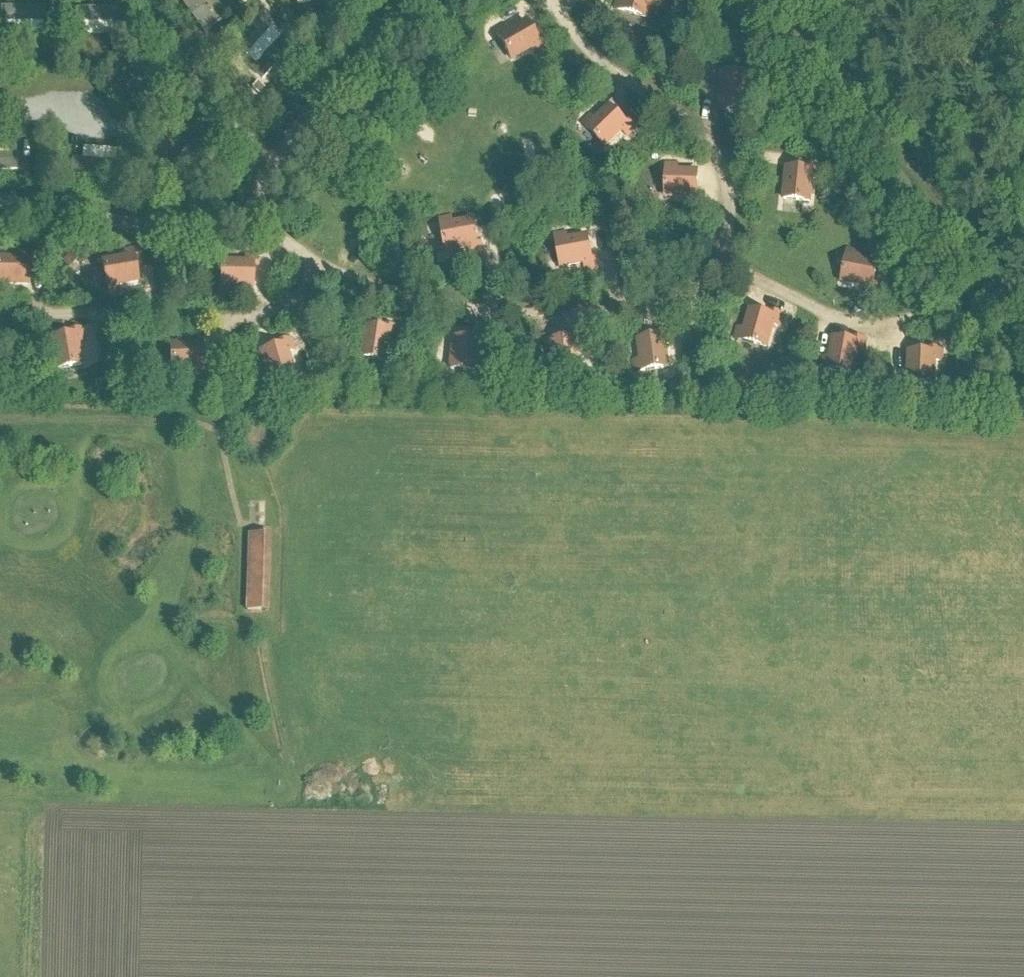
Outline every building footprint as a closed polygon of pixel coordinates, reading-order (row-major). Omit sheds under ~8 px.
[(197,0),(176,12),(196,45),(220,32),(197,0)] [(312,12),(320,0),(300,0),(312,12)] [(647,20),(653,0),(626,0),(625,2),(619,0),(615,11),(647,20)] [(77,10),(77,42),(125,45),(122,14),(77,10)] [(7,13),(7,42),(47,39),(46,13),(7,13)] [(504,27),(494,33),(511,61),(531,50),(534,56),(545,49),(540,41),(536,43),(525,23),(507,33),(504,27)] [(265,34),(236,61),(254,78),(284,51),(265,34)] [(154,50),(126,63),(141,90),(173,85),(154,50)] [(583,125),(606,149),(622,132),(627,137),(636,128),(629,121),(625,125),(610,108),(595,122),(591,117),(583,125)] [(0,140),(0,162),(20,164),(20,142),(0,140)] [(113,155),(79,153),(79,176),(118,177),(113,155)] [(689,206),(701,206),(702,196),(697,196),(698,174),(678,173),(678,166),(667,166),(666,199),(689,199),(689,206)] [(819,182),(820,169),(810,168),(810,173),(787,170),(784,201),(810,204),(812,181),(819,182)] [(481,243),(477,244),(472,222),(453,226),(452,219),(441,221),(447,253),(470,249),(471,256),(483,253),(481,243)] [(591,260),(587,238),(568,242),(566,235),(555,237),(562,269),(585,265),(586,271),(598,269),(596,259),(591,260)] [(102,263),(108,296),(119,294),(118,287),(137,284),(133,261),(138,261),(136,251),(124,253),(125,259),(102,263)] [(864,295),(876,297),(878,287),(873,286),(878,264),(858,260),(859,254),(848,251),(842,284),(865,288),(864,295)] [(32,264),(33,254),(20,254),(20,260),(0,260),(0,293),(7,293),(7,286),(27,286),(28,264),(32,264)] [(76,263),(71,258),(70,257),(69,258),(62,264),(68,271),(76,263)] [(220,297),(231,297),(232,290),(252,291),(252,268),(257,268),(258,258),(245,258),(245,264),(221,264),(220,297)] [(751,312),(745,332),(738,330),(735,340),(767,349),(773,327),(780,329),(783,317),(773,314),(772,318),(751,312)] [(394,341),(396,329),(386,327),(385,332),(363,329),(358,360),(384,363),(387,340),(394,341)] [(84,343),(82,330),(72,332),(73,337),(50,341),(56,371),(81,367),(77,344),(84,343)] [(665,347),(672,346),(670,333),(660,335),(661,339),(638,343),(641,362),(634,363),(636,374),(669,370),(665,347)] [(585,349),(584,336),(574,337),(574,342),(552,343),(553,363),(546,363),(546,374),(580,373),(578,349),(585,349)] [(486,352),(488,339),(478,338),(477,343),(455,341),(453,361),(445,360),(444,371),(477,375),(480,351),(486,352)] [(864,354),(866,341),(856,339),(856,344),(833,340),(830,360),(823,359),(821,370),(854,376),(858,352),(864,354)] [(260,354),(268,384),(293,377),(287,354),(293,353),(290,341),(280,343),(281,348),(260,354)] [(171,346),(171,372),(195,372),(195,378),(207,378),(207,368),(202,368),(202,345),(171,346)] [(941,363),(942,351),(932,350),(932,355),(909,354),(908,374),(901,374),(901,385),(934,386),(935,363),(941,363)] [(247,533),(244,615),(269,616),(270,534),(247,533)]
